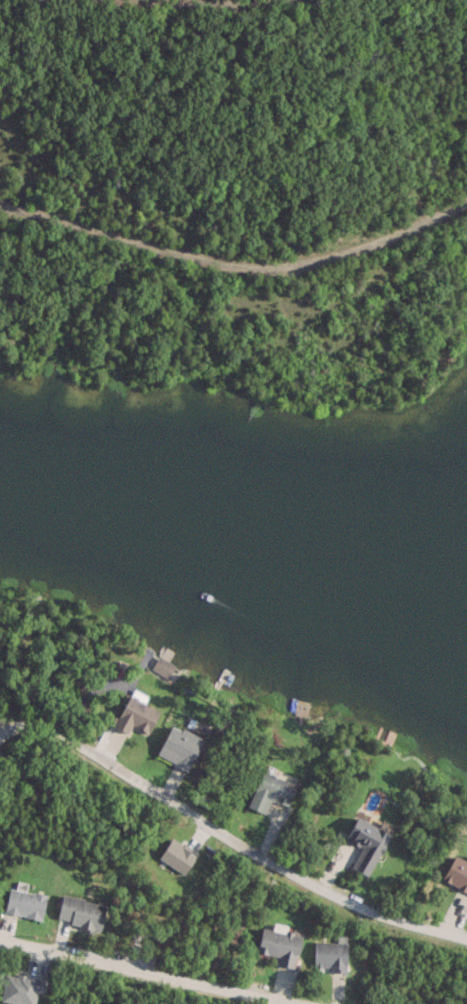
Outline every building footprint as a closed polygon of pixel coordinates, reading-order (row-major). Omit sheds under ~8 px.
[(129,732),(133,724),(149,733),(161,710),(129,693),(113,724),(129,732)] [(190,769),(203,737),(170,723),(157,755),(190,769)] [(248,806),(265,813),(271,798),(289,805),(297,783),(262,770),(248,806)] [(351,866),(368,875),(391,833),(358,816),(347,838),(362,846),(351,866)] [(454,854),(442,879),(466,891),(466,860),(454,854)] [(5,912),(42,920),(47,895),(10,887),(5,912)] [(101,931),(107,904),(63,894),(57,920),(101,931)] [(297,968),(303,935),(262,927),(257,952),(279,956),(278,964),(297,968)] [(347,971),(347,942),(314,941),(314,970),(347,971)] [(19,1003),(36,1003),(38,994),(44,995),(47,979),(6,971),(1,1001),(19,1003)]
